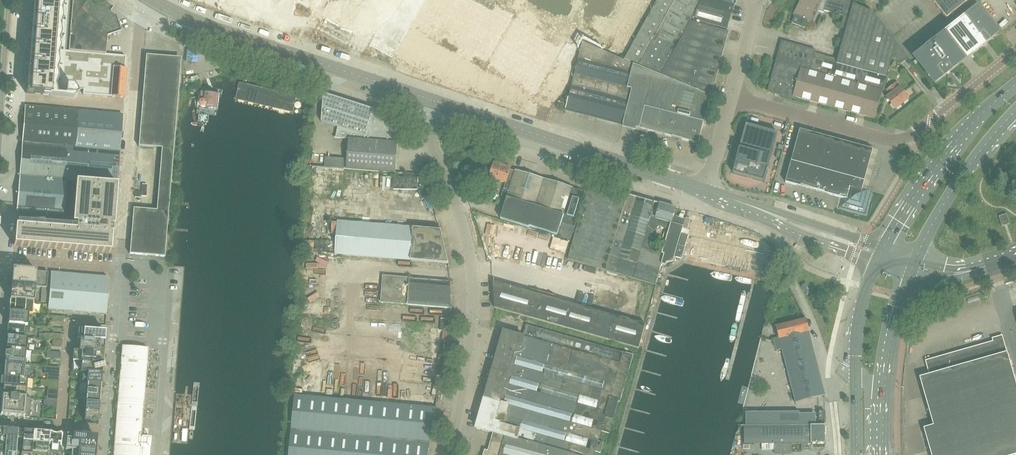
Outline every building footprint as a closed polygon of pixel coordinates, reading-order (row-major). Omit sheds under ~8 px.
[(26,93),(54,95),(62,0),(33,0),(26,93)] [(68,50),(105,54),(107,35),(120,31),(115,15),(110,11),(113,7),(102,0),(72,0),(68,50)] [(380,17),(390,0),(338,0),(335,7),(342,11),(338,14),(344,22),(363,32),(366,26),(363,22),(373,14),(380,17)] [(625,59),(639,65),(675,0),(657,0),(625,59)] [(639,65),(639,66),(639,65),(661,74),(692,20),(703,0),(675,0),(639,65)] [(734,5),(717,0),(703,0),(692,20),(715,26),(727,29),(734,5)] [(891,62),(896,43),(872,12),(853,3),(852,3),(844,0),(802,0),(795,15),(812,23),(818,10),(823,12),(823,10),(849,17),(836,63),(824,60),(826,54),(815,51),(815,50),(782,41),(768,92),(796,99),(796,97),(875,119),(882,91),(887,76),(891,62)] [(967,2),(970,0),(946,0),(937,7),(946,19),(967,2)] [(615,41),(616,41),(629,14),(620,9),(615,20),(601,13),(594,26),(598,28),(591,41),(611,51),(615,41)] [(977,10),(954,29),(973,52),(996,33),(977,10)] [(711,95),(720,64),(726,41),(727,39),(728,33),(726,32),(715,29),(715,26),(692,20),(661,74),(662,75),(662,74),(711,95)] [(481,91),(494,65),(406,24),(396,45),(407,50),(414,34),(433,43),(421,68),(437,75),(439,72),(481,91)] [(525,37),(531,29),(527,27),(521,35),(525,37)] [(538,46),(543,38),(541,37),(545,30),(541,27),(531,42),(538,46)] [(917,58),(935,82),(959,63),(940,40),(917,58)] [(566,110),(588,116),(623,125),(626,125),(634,91),(630,91),(636,66),(633,65),(583,42),(566,110)] [(901,64),(908,58),(896,43),(891,62),(901,64)] [(65,87),(65,96),(74,97),(75,97),(76,96),(77,96),(77,95),(77,94),(77,93),(77,92),(75,90),(83,85),(83,94),(112,97),(124,98),(126,69),(124,69),(124,66),(125,56),(105,54),(68,50),(67,63),(65,87)] [(727,57),(731,61),(738,56),(734,51),(727,57)] [(699,142),(707,112),(711,97),(636,66),(630,91),(634,91),(626,125),(637,128),(696,143),(699,142)] [(493,79),(543,101),(552,80),(541,75),(536,86),(497,69),(493,79)] [(301,118),(307,93),(241,73),(234,102),(301,118)] [(889,92),(884,95),(895,109),(909,99),(896,83),(887,90),(889,92)] [(178,140),(201,141),(212,88),(184,87),(178,140)] [(325,166),(395,172),(397,142),(393,141),(393,140),(393,138),(393,136),(392,134),(392,132),(391,130),(390,128),(389,126),(388,124),(387,122),(386,121),(384,119),(383,118),(381,116),(379,115),(377,114),(375,113),(373,113),(371,112),(369,112),(366,107),(357,104),(340,99),(340,98),(332,96),(323,101),(321,122),(339,127),(338,137),(334,136),(334,137),(349,138),(347,159),(325,157),(325,166)] [(75,148),(78,111),(25,106),(17,210),(63,214),(66,180),(76,181),(117,184),(120,152),(75,148)] [(75,148),(120,152),(123,115),(78,111),(75,148)] [(777,134),(745,125),(732,173),(764,182),(777,134)] [(866,216),(873,193),(862,190),(873,150),(800,130),(785,183),(841,198),(838,208),(866,216)] [(502,196),(507,198),(514,177),(509,175),(511,170),(511,169),(494,164),(492,169),(484,166),(481,175),(506,183),(502,196)] [(573,188),(516,170),(515,170),(515,171),(511,170),(509,175),(514,177),(507,198),(501,219),(529,228),(529,226),(571,239),(585,192),(573,188)] [(75,229),(15,224),(13,243),(110,252),(112,226),(113,226),(117,184),(76,181),(72,223),(75,223),(75,229)] [(429,196),(426,189),(419,192),(422,200),(429,196)] [(625,203),(587,191),(568,259),(605,270),(610,256),(610,255),(625,203)] [(627,194),(626,199),(625,203),(610,255),(660,269),(662,264),(665,255),(650,250),(651,246),(648,243),(652,239),(650,236),(660,226),(670,230),(672,223),(671,223),(657,219),(661,204),(627,194)] [(675,208),(661,204),(657,219),(671,223),(675,208)] [(1002,226),(1004,226),(1010,224),(1007,214),(999,216),(1002,226)] [(489,218),(486,230),(502,233),(505,222),(489,218)] [(692,219),(686,218),(682,234),(689,235),(690,231),(689,231),(692,219)] [(449,263),(443,239),(441,230),(413,228),(413,227),(338,221),(336,255),(411,260),(449,263)] [(662,264),(664,265),(666,265),(666,263),(673,261),(683,226),(672,223),(670,230),(671,230),(665,254),(665,255),(662,264)] [(310,227),(308,239),(319,241),(320,228),(310,227)] [(530,247),(534,231),(517,227),(513,243),(530,247)] [(725,264),(732,265),(732,264),(740,265),(742,247),(734,246),(733,251),(727,250),(725,264)] [(748,269),(753,252),(747,251),(742,267),(748,269)] [(523,316),(639,348),(645,324),(655,285),(660,269),(610,255),(610,256),(605,270),(625,276),(614,316),(554,299),(555,296),(532,289),(531,292),(493,282),(495,308),(523,316)] [(48,272),(12,269),(9,299),(33,301),(35,287),(42,287),(46,287),(48,272)] [(106,277),(51,272),(48,309),(106,314),(109,280),(106,277)] [(549,284),(563,285),(564,272),(550,272),(549,284)] [(451,308),(450,282),(383,277),(381,303),(451,308)] [(9,299),(8,312),(28,314),(32,314),(33,301),(29,301),(9,299)] [(28,314),(8,312),(7,324),(24,325),(27,326),(28,314)] [(776,327),(779,338),(779,339),(809,332),(806,319),(776,327)] [(7,324),(6,336),(23,337),(24,325),(7,324)] [(476,428),(480,429),(493,433),(505,436),(571,454),(594,454),(595,451),(600,452),(603,443),(598,442),(601,430),(610,433),(612,425),(619,401),(620,402),(632,358),(633,355),(623,352),(559,335),(527,326),(523,337),(504,331),(476,428)] [(78,330),(77,339),(79,339),(104,341),(105,332),(78,330)] [(798,403),(825,397),(809,332),(779,339),(779,338),(773,340),(776,351),(782,350),(795,403),(798,403)] [(6,336),(6,348),(26,350),(27,338),(23,337),(6,336)] [(103,353),(104,341),(79,339),(78,351),(103,353)] [(1005,346),(1000,348),(998,340),(925,361),(929,375),(920,378),(933,426),(924,428),(931,454),(1014,454),(1015,454),(1015,385),(1005,346)] [(142,418),(147,349),(122,346),(113,454),(139,454),(142,418)] [(26,350),(6,348),(4,362),(24,364),(25,364),(26,350)] [(78,351),(73,351),(72,361),(80,361),(102,363),(103,353),(78,351)] [(71,372),(81,372),(101,374),(102,363),(72,361),(71,372)] [(4,362),(3,377),(23,378),(24,364),(4,362)] [(44,366),(43,374),(59,375),(60,366),(44,366)] [(101,385),(101,374),(81,372),(80,383),(86,384),(101,385)] [(3,377),(2,386),(26,388),(27,379),(23,378),(3,377)] [(58,390),(59,381),(48,380),(41,380),(41,386),(48,386),(47,389),(58,390)] [(101,385),(86,384),(85,402),(99,403),(101,385)] [(2,386),(2,395),(26,397),(26,388),(2,386)] [(435,408),(295,395),(289,454),(427,454),(435,408)] [(28,417),(30,398),(2,396),(0,415),(28,417)] [(99,403),(85,402),(83,422),(98,423),(99,403)] [(763,426),(744,426),(745,444),(811,443),(826,443),(825,426),(811,426),(787,426),(763,426)] [(22,439),(22,431),(0,429),(0,437),(22,439)] [(20,454),(30,454),(31,451),(32,431),(22,430),(20,454)] [(49,432),(32,431),(31,451),(48,452),(49,432)] [(62,433),(49,432),(48,452),(47,453),(60,454),(62,433)] [(505,436),(493,433),(488,451),(485,450),(484,454),(483,454),(571,454),(505,436)] [(65,450),(71,450),(71,454),(95,454),(96,436),(75,434),(66,434),(65,450)] [(21,447),(22,439),(0,437),(0,445),(21,447)] [(17,454),(20,454),(21,447),(0,445),(0,454),(17,454)]
